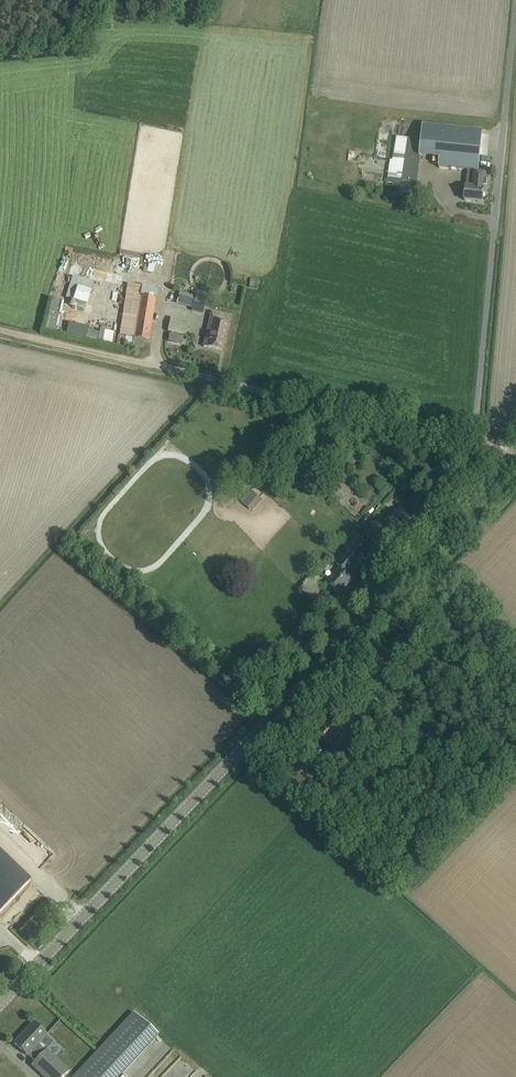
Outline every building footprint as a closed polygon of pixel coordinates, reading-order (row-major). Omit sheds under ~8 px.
[(485,171),(478,170),(482,131),(443,127),(439,167),(467,170),(467,172),(466,187),(464,200),(482,202),(484,189),(487,189),(489,174),(485,174),(485,171)] [(390,161),(387,182),(403,184),(401,196),(415,198),(417,186),(420,157),(423,141),(421,140),(396,137),(392,161),(390,161)] [(351,149),(349,158),(361,161),(363,152),(351,149)] [(150,271),(159,272),(160,256),(157,256),(157,259),(150,259),(150,271)] [(68,297),(74,299),(73,303),(90,308),(98,280),(74,274),(68,297)] [(132,339),(148,341),(155,299),(140,297),(141,288),(126,286),(118,336),(132,338),(132,339)] [(193,307),(204,310),(207,298),(196,295),(193,307)] [(56,298),(50,328),(60,330),(66,300),(56,298)] [(228,316),(211,312),(203,347),(221,351),(228,324),(226,323),(228,316)] [(173,316),(170,330),(188,335),(191,320),(173,316)] [(115,341),(116,331),(90,328),(89,338),(115,341)] [(385,532),(376,542),(381,546),(390,536),(385,532)] [(341,567),(327,583),(340,594),(353,578),(349,575),(372,549),(360,539),(337,565),(341,567)] [(313,576),(302,588),(315,599),(325,588),(313,576)] [(340,738),(347,733),(335,718),(317,732),(327,744),(338,736),(340,738)] [(18,892),(30,880),(0,850),(0,911),(18,892)] [(157,1035),(133,1013),(73,1076),(119,1076),(157,1035)] [(35,1062),(35,1063),(38,1066),(41,1062),(47,1067),(41,1074),(44,1076),(63,1076),(68,1071),(46,1051),(54,1043),(46,1035),(33,1023),(14,1043),(27,1056),(28,1055),(35,1062)]
